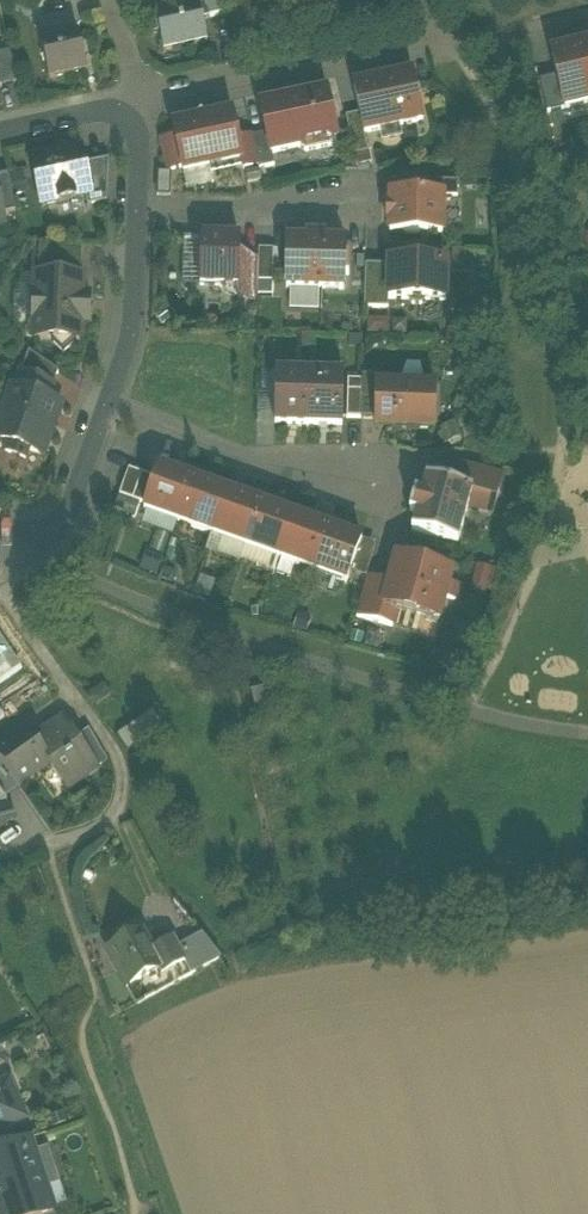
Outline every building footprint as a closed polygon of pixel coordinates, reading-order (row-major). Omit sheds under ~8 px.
[(155,15),(148,17),(154,38),(160,36),(164,56),(166,55),(165,54),(205,45),(206,46),(207,46),(202,23),(198,6),(198,5),(197,6),(196,2),(188,3),(187,0),(157,0),(160,15),(157,16),(156,15),(155,15)] [(208,21),(222,17),(217,0),(202,0),(203,5),(208,21)] [(202,23),(208,21),(203,5),(198,6),(202,23)] [(40,45),(49,81),(87,72),(79,36),(40,45)] [(575,50),(587,106),(587,47),(575,50)] [(565,111),(587,106),(575,50),(551,56),(565,111)] [(17,86),(10,54),(0,57),(0,90),(17,86)] [(354,90),(360,116),(364,136),(380,133),(399,129),(423,124),(413,77),(354,90)] [(266,136),(271,156),(272,156),(299,150),(306,154),(330,149),(336,143),(326,96),(297,102),(291,99),(287,104),(261,110),(266,136)] [(346,119),(354,158),(368,155),(364,136),(360,116),(346,119)] [(174,129),(176,140),(182,170),(184,176),(210,170),(208,164),(221,162),(222,167),(241,163),(238,148),(239,148),(238,142),(236,132),(235,132),(231,117),(206,122),(194,125),(174,129)] [(399,129),(380,133),(383,145),(401,140),(399,129)] [(258,168),(259,172),(274,168),(272,156),(271,156),(266,136),(252,139),(258,168)] [(242,163),(243,171),(258,168),(252,139),(238,142),(239,148),(238,148),(241,163),(242,163)] [(168,173),(182,170),(176,140),(162,143),(168,173)] [(32,162),(42,209),(86,199),(91,198),(85,167),(81,151),(32,162)] [(86,199),(88,209),(107,204),(109,162),(85,167),(91,198),(86,199)] [(208,164),(210,170),(222,167),(221,162),(208,164)] [(156,194),(168,194),(168,173),(157,172),(156,194)] [(0,179),(0,208),(2,217),(16,214),(8,177),(0,179)] [(443,199),(457,200),(458,184),(415,183),(415,198),(443,199)] [(390,236),(442,237),(443,199),(415,198),(391,198),(390,211),(388,211),(387,223),(390,223),(390,236)] [(183,288),(200,288),(201,241),(184,240),(183,288)] [(200,288),(219,289),(237,289),(238,289),(239,265),(239,241),(201,241),(200,288)] [(286,291),(321,291),(322,244),(308,243),(287,243),(286,291)] [(323,244),(322,244),(321,291),(343,292),(344,278),(348,278),(349,258),(344,258),(344,248),(344,244),(323,244)] [(38,278),(81,279),(82,247),(40,246),(38,278)] [(258,252),(258,265),(257,284),(272,284),(273,252),(258,252)] [(257,300),(257,284),(258,265),(239,265),(238,289),(237,289),(237,299),(257,300)] [(412,307),(421,307),(426,302),(445,303),(446,266),(389,265),(389,268),(388,301),(408,302),(412,307)] [(364,310),(388,311),(388,301),(389,268),(365,267),(364,310)] [(52,344),(64,356),(75,345),(75,342),(80,342),(80,323),(88,323),(89,299),(81,298),(82,279),(81,279),(38,278),(37,278),(36,297),(34,297),(33,320),(35,321),(34,340),(52,341),(52,344)] [(237,299),(237,289),(219,289),(223,293),(231,298),(237,299)] [(21,377),(53,389),(58,374),(29,354),(21,377)] [(257,426),(275,426),(276,376),(263,375),(262,399),(257,399),(257,426)] [(275,426),(308,427),(309,376),(276,376),(275,426)] [(343,377),(309,376),(308,427),(342,428),(343,377)] [(25,461),(28,452),(42,457),(60,408),(48,403),(53,389),(21,377),(15,392),(12,390),(0,425),(0,442),(8,445),(5,453),(25,461)] [(362,378),(362,383),(361,422),(376,422),(377,388),(378,379),(362,378)] [(347,421),(361,422),(362,383),(348,383),(347,421)] [(376,430),(433,432),(434,390),(377,388),(376,422),(376,430)] [(472,494),(497,501),(504,478),(462,467),(456,488),(472,493),(472,494)] [(166,515),(180,520),(193,482),(160,469),(156,481),(146,507),(144,513),(164,520),(166,515)] [(119,497),(133,502),(142,476),(129,471),(119,497)] [(156,481),(142,476),(133,502),(146,507),(156,481)] [(412,533),(458,546),(468,508),(472,494),(472,493),(456,488),(426,480),(422,497),(415,495),(409,514),(416,516),(412,533)] [(191,530),(211,537),(227,494),(193,482),(180,520),(193,525),(191,530)] [(233,539),(247,544),(261,506),(227,494),(211,537),(232,544),(233,539)] [(472,494),(468,508),(493,515),(497,501),(472,494)] [(259,554),(279,561),(294,518),(261,506),(247,544),(261,549),(259,554)] [(166,515),(164,520),(191,530),(193,525),(180,520),(166,515)] [(301,563),(314,568),(328,530),(294,518),(279,561),(299,568),(301,563)] [(362,542),(328,530),(314,568),(328,573),(326,578),(346,585),(350,573),(362,542)] [(233,539),(232,544),(259,554),(261,549),(247,544),(233,539)] [(350,573),(367,579),(376,547),(362,542),(350,573)] [(397,611),(439,622),(452,576),(396,561),(389,586),(384,607),(397,611)] [(301,563),(299,568),(326,578),(328,573),(314,568),(301,563)] [(474,580),(492,586),(497,571),(479,566),(474,580)] [(389,586),(367,579),(356,619),(392,629),(397,611),(384,607),(389,586)] [(251,694),(256,711),(270,708),(265,690),(251,694)] [(156,712),(120,734),(129,749),(165,727),(156,712)] [(68,791),(98,770),(78,741),(63,720),(34,741),(28,732),(0,752),(0,762),(18,787),(49,765),(68,791)] [(78,741),(98,770),(107,763),(87,735),(78,741)] [(4,802),(20,790),(18,787),(0,762),(0,796),(4,802)] [(16,819),(4,802),(0,796),(0,830),(16,819)] [(179,952),(173,941),(152,953),(150,954),(140,936),(110,952),(120,970),(118,971),(127,988),(160,971),(162,975),(184,962),(179,952)] [(204,939),(194,944),(179,952),(184,962),(192,975),(206,967),(221,959),(204,939)] [(0,1064),(0,1092),(3,1098),(13,1093),(0,1064)] [(0,1133),(2,1130),(25,1119),(13,1093),(3,1098),(0,1092),(0,1134),(0,1133)] [(53,1212),(53,1211),(46,1191),(59,1186),(47,1150),(33,1155),(28,1140),(0,1150),(0,1213),(48,1213),(53,1212)] [(46,1191),(53,1211),(66,1206),(59,1186),(46,1191)]
